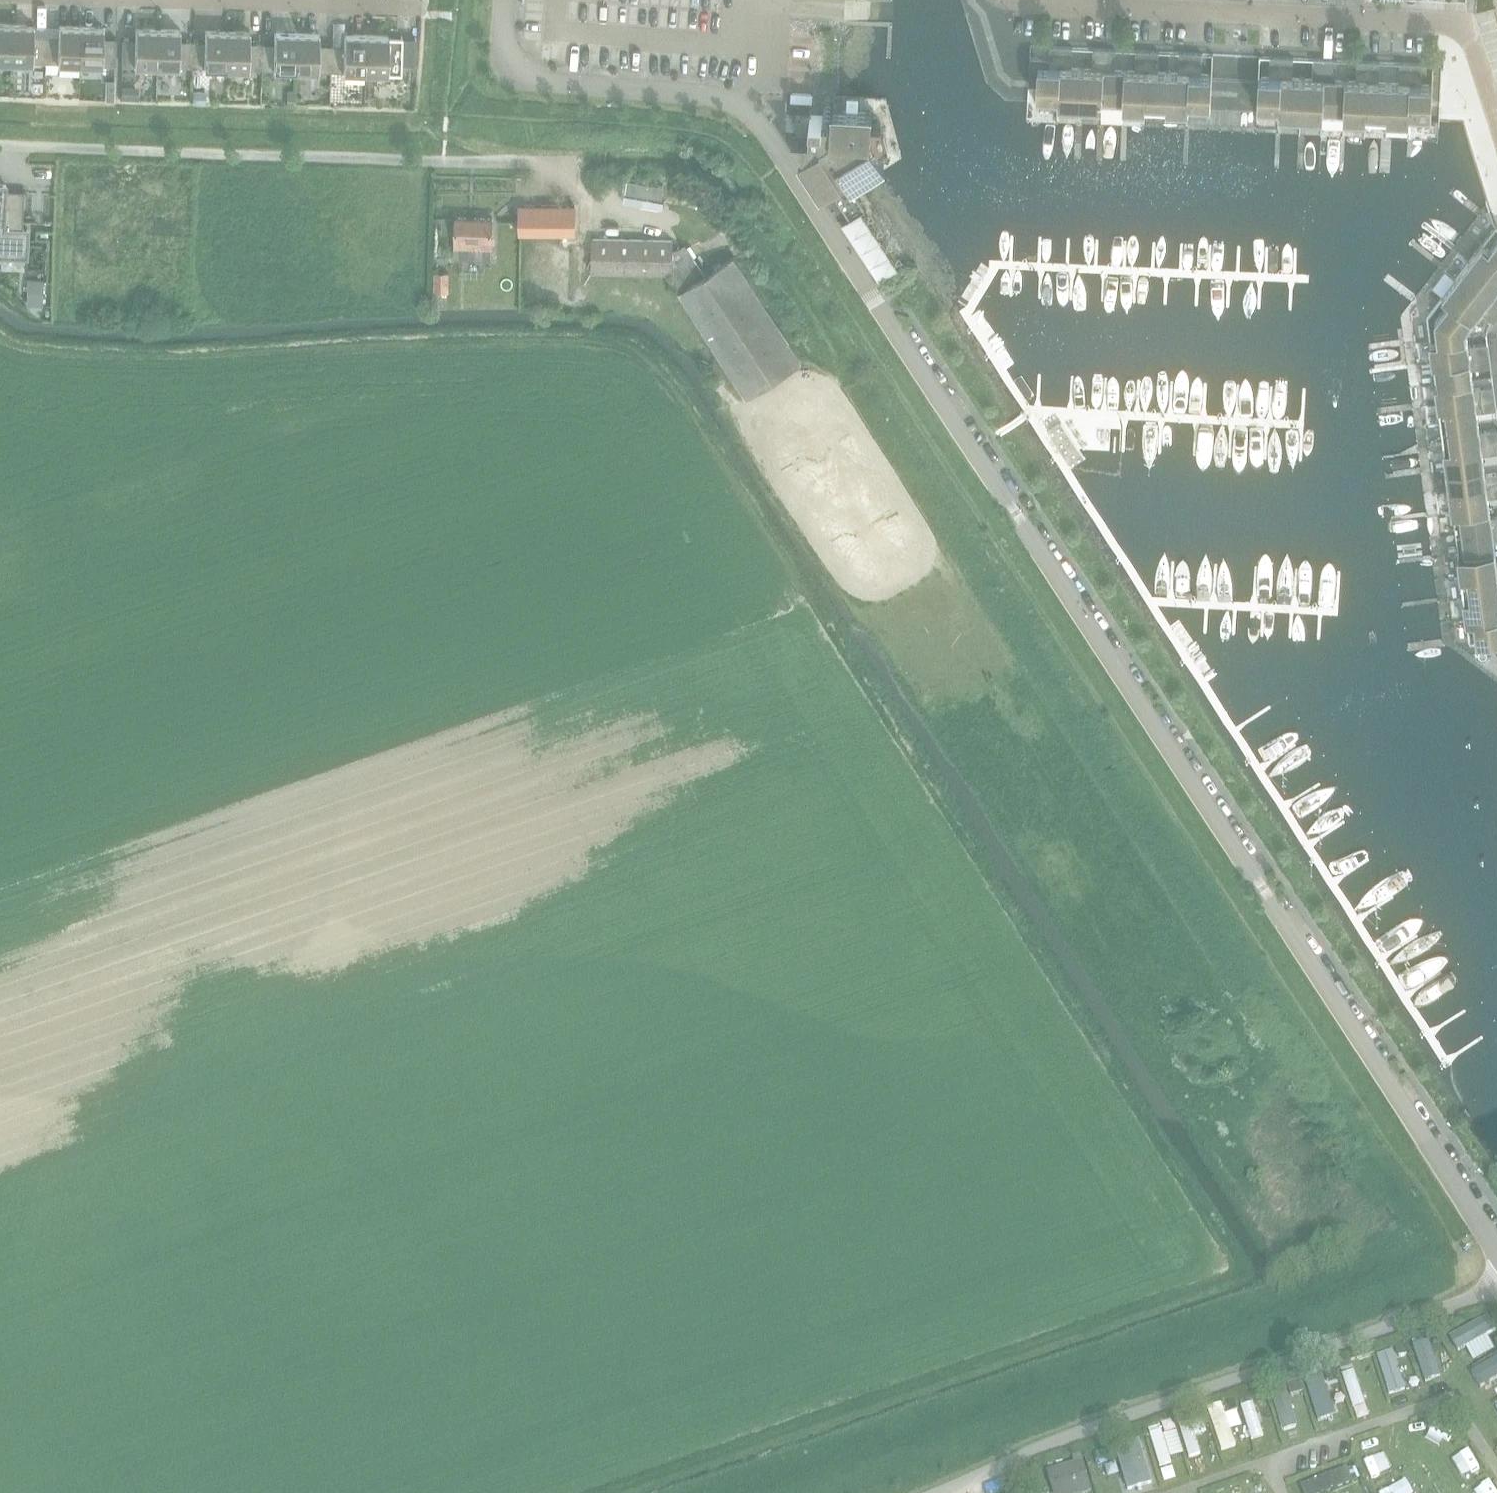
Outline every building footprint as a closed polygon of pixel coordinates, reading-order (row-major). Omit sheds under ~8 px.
[(11,24),(0,24),(0,61),(10,61),(11,24)] [(45,62),(46,35),(33,35),(34,25),(11,24),(10,61),(33,62),(33,61),(45,62)] [(80,63),(81,26),(59,26),(58,36),(46,35),(45,62),(57,62),(80,63)] [(81,26),(80,63),(102,64),(102,63),(115,64),(116,38),(103,37),(103,27),(81,26)] [(156,66),(157,29),(135,28),(135,38),(122,38),(121,64),(134,65),(156,66)] [(191,66),(192,40),(180,39),(180,30),(157,29),(156,66),(179,66),(191,66)] [(226,68),(227,31),(205,30),(204,40),(192,40),(191,66),(204,67),(226,68)] [(261,68),(262,42),(249,41),(249,32),(227,31),(226,68),(248,68),(261,68)] [(295,70),(297,33),(274,32),(274,42),(262,42),(261,68),(273,69),(295,70)] [(330,70),(331,44),(319,44),(319,34),(297,33),(295,70),(318,70),(330,70)] [(365,72),(366,35),(344,34),(343,44),(331,44),(330,70),(343,71),(365,72)] [(415,37),(402,36),(366,35),(365,72),(401,73),(401,63),(414,64),(415,37)] [(1264,74),(1264,42),(1255,42),(1256,74),(1264,74)] [(1029,64),(1028,82),(1037,83),(1036,101),(1058,103),(1061,46),(1049,45),(1049,58),(1029,57),(1029,64)] [(1080,104),(1081,67),(1072,66),(1072,46),(1061,46),(1058,103),(1080,104)] [(1101,105),(1104,48),(1092,47),(1091,67),(1081,67),(1080,104),(1101,105)] [(1123,106),(1125,69),(1115,68),(1116,49),(1104,48),(1101,105),(1123,106)] [(1145,107),(1147,50),(1136,49),(1135,69),(1125,69),(1123,106),(1145,107)] [(1166,108),(1168,71),(1158,70),(1159,51),(1147,50),(1145,107),(1166,108)] [(1188,109),(1190,52),(1179,51),(1178,71),(1168,71),(1166,108),(1188,109)] [(1190,52),(1188,109),(1210,110),(1212,73),(1201,72),(1202,53),(1190,52)] [(1279,113),(1282,56),(1270,56),(1269,76),(1258,75),(1256,112),(1279,113)] [(1300,114),(1302,77),(1292,77),(1293,57),(1282,56),(1279,113),(1300,114)] [(1322,115),(1325,58),(1313,58),(1312,78),(1302,77),(1300,114),(1322,115)] [(1343,116),(1345,79),(1335,79),(1336,59),(1325,58),(1322,115),(1343,116)] [(1365,117),(1368,60),(1356,60),(1355,80),(1345,79),(1343,116),(1365,117)] [(1387,118),(1388,81),(1378,81),(1379,61),(1368,60),(1365,117),(1387,118)] [(1408,119),(1411,62),(1399,62),(1398,82),(1388,81),(1387,118),(1408,119)] [(1411,62),(1408,119),(1431,120),(1432,83),(1422,83),(1423,63),(1411,62)] [(114,101),(114,87),(105,87),(105,100),(114,101)] [(121,87),(120,100),(137,100),(137,87),(121,87)] [(294,107),(295,90),(287,89),(286,106),(294,107)] [(849,220),(863,211),(866,209),(843,174),(847,171),(848,174),(882,152),(871,134),(872,114),(832,112),(831,116),(799,114),(797,133),(793,133),(849,220)] [(628,180),(626,194),(662,199),(664,186),(628,180)] [(21,239),(21,229),(22,229),(24,191),(6,190),(6,185),(0,184),(0,239),(21,239)] [(575,205),(520,205),(520,233),(575,233),(575,205)] [(494,219),(457,218),(456,258),(493,260),(494,219)] [(1496,254),(1496,226),(1496,225),(1482,243),(1496,254)] [(27,257),(28,229),(22,229),(21,229),(21,239),(0,239),(0,256),(27,257)] [(672,249),(672,241),(593,238),(592,272),(667,274),(680,295),(745,397),(803,360),(738,258),(707,278),(685,243),(677,248),(674,248),(672,249)] [(1482,243),(1469,260),(1496,282),(1496,254),(1482,243)] [(1496,284),(1496,282),(1469,260),(1456,277),(1496,309),(1496,294),(1492,290),(1496,284)] [(433,273),(433,292),(448,292),(448,273),(433,273)] [(26,277),(25,303),(41,304),(42,278),(26,277)] [(1496,316),(1496,309),(1456,277),(1443,295),(1471,317),(1478,309),(1493,321),(1496,316)] [(1465,325),(1471,317),(1443,295),(1427,315),(1430,340),(1466,335),(1465,325)] [(1433,362),(1489,354),(1487,343),(1468,345),(1466,335),(1430,340),(1433,362)] [(1436,383),(1472,378),(1471,369),(1490,366),(1489,354),(1433,362),(1436,383)] [(1439,405),(1495,397),(1493,386),(1473,388),(1472,378),(1436,383),(1439,405)] [(1441,426),(1478,421),(1476,411),(1496,409),(1495,397),(1439,405),(1441,426)] [(1496,440),(1496,429),(1479,431),(1478,421),(1441,426),(1444,447),(1496,440)] [(1483,464),(1482,454),(1496,452),(1496,440),(1444,447),(1447,469),(1483,464)] [(1496,484),(1496,472),(1484,474),(1483,464),(1447,469),(1450,490),(1496,484)] [(1489,507),(1487,497),(1496,496),(1496,484),(1450,490),(1452,512),(1489,507)] [(1496,528),(1496,516),(1490,517),(1489,507),(1452,512),(1455,533),(1496,528)] [(1494,550),(1493,540),(1496,539),(1496,528),(1455,533),(1458,555),(1494,550)] [(1496,571),(1496,559),(1496,560),(1494,550),(1458,555),(1461,576),(1496,571)] [(1496,593),(1496,571),(1461,576),(1464,597),(1496,593)] [(1496,615),(1496,593),(1464,597),(1466,619),(1496,615)] [(1466,619),(1469,641),(1496,637),(1496,615),(1466,619)] [(1458,1340),(1465,1352),(1495,1336),(1488,1322),(1458,1340)] [(1432,1381),(1445,1376),(1435,1344),(1421,1348),(1432,1381)] [(1387,1353),(1376,1356),(1378,1362),(1389,1359),(1387,1353)] [(1393,1396),(1407,1391),(1396,1359),(1382,1363),(1393,1396)] [(1350,1361),(1338,1364),(1340,1371),(1352,1368),(1350,1361)] [(1486,1383),(1496,1378),(1496,1361),(1479,1371),(1486,1383)] [(1356,1409),(1369,1404),(1359,1371),(1344,1375),(1356,1409)] [(1298,1381),(1287,1385),(1291,1396),(1302,1392),(1298,1381)] [(1319,1421),(1336,1417),(1325,1382),(1308,1387),(1319,1421)] [(1287,1433),(1300,1428),(1290,1396),(1275,1400),(1287,1433)] [(1234,1399),(1224,1402),(1228,1414),(1238,1411),(1234,1399)] [(1254,1443),(1268,1439),(1257,1406),(1243,1410),(1254,1443)] [(1186,1414),(1175,1418),(1178,1425),(1188,1422),(1186,1414)] [(1226,1453),(1240,1449),(1229,1416),(1215,1420),(1226,1453)] [(1189,1460),(1203,1455),(1192,1423),(1178,1427),(1189,1460)] [(1163,1467),(1176,1462),(1166,1430),(1152,1433),(1163,1467)] [(1135,1482),(1148,1477),(1138,1445),(1124,1448),(1135,1482)] [(1103,1450),(1093,1453),(1097,1466),(1107,1463),(1103,1450)] [(1047,1471),(1054,1492),(1086,1492),(1091,1491),(1082,1460),(1047,1471)] [(990,1485),(1010,1484),(1008,1471),(989,1473),(990,1485)]
